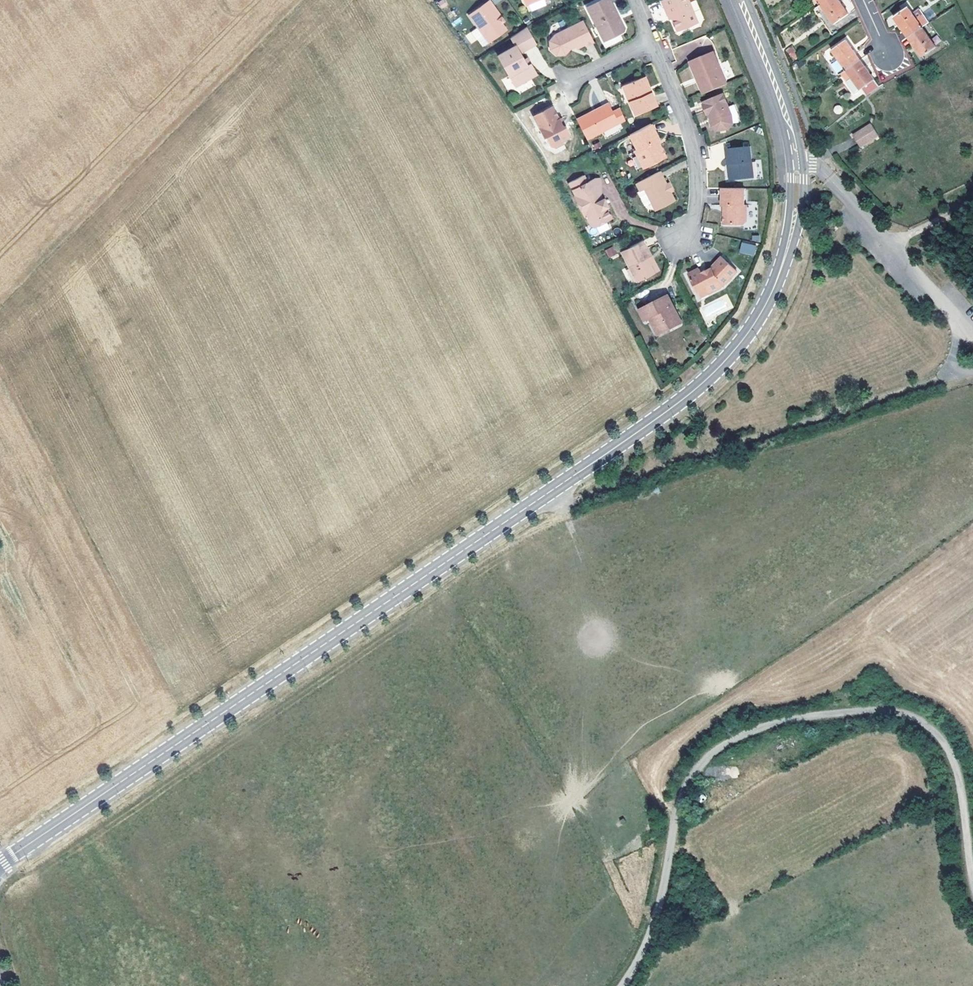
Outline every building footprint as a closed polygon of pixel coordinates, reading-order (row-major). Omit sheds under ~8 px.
[(629,32),(629,30),(625,22),(622,22),(619,16),(621,15),(613,0),(606,0),(591,8),(609,42),(629,32)] [(664,1),(670,16),(673,15),(676,21),(681,33),(700,24),(689,0),(667,0),(664,1)] [(839,0),(826,0),(820,4),(834,24),(848,13),(839,0)] [(508,19),(495,2),(492,5),(505,21),(508,19)] [(514,31),(509,24),(511,23),(508,19),(505,21),(492,5),(476,18),(497,45),(514,31)] [(894,16),(907,36),(922,27),(929,22),(920,9),(913,14),(908,7),(894,16)] [(591,48),(599,43),(588,22),(561,36),(555,42),(556,52),(560,57),(568,56),(571,55),(573,51),(572,48),(579,44),(580,48),(582,50),(590,46),(591,48)] [(935,47),(922,27),(907,36),(921,57),(935,47)] [(544,75),(537,64),(534,66),(530,61),(526,55),(541,45),(530,29),(514,40),(519,48),(504,59),(524,89),(544,75)] [(846,69),(860,60),(846,40),(832,49),(838,58),(846,69)] [(792,46),(786,49),(791,60),(797,58),(792,46)] [(727,86),(714,54),(690,64),(698,82),(704,96),(710,93),(727,86)] [(846,69),(838,58),(833,61),(841,73),(846,69)] [(846,69),(841,73),(846,80),(846,81),(854,93),(862,87),(867,94),(879,85),(860,60),(846,69)] [(654,94),(657,93),(650,77),(647,78),(654,94)] [(654,94),(647,78),(629,87),(642,117),(663,106),(657,93),(654,94)] [(723,97),(717,99),(704,104),(709,119),(712,118),(713,122),(711,123),(711,126),(712,128),(712,130),(714,131),(715,132),(716,133),(717,133),(719,133),(729,132),(733,127),(733,119),(730,111),(723,97)] [(593,141),(625,124),(619,112),(615,104),(583,121),(593,141)] [(559,108),(540,118),(551,139),(552,138),(557,147),(562,149),(570,144),(569,142),(575,139),(576,136),(571,127),(569,128),(565,121),(559,108)] [(631,120),(626,109),(619,112),(625,124),(631,120)] [(871,123),(854,134),(861,146),(879,135),(871,123)] [(665,140),(656,124),(637,135),(636,135),(643,151),(642,152),(650,169),(672,158),(667,148),(664,147),(661,142),(663,141),(665,140)] [(736,180),(744,180),(760,178),(757,146),(733,149),(735,164),(737,164),(738,170),(736,171),(736,180)] [(666,172),(642,184),(646,192),(650,189),(657,202),(661,211),(681,201),(676,192),(673,190),(672,187),(673,185),(666,172)] [(594,183),(590,176),(576,184),(583,196),(581,197),(592,217),(593,217),(598,226),(602,227),(619,218),(612,207),(614,206),(612,201),(610,202),(607,196),(607,179),(601,179),(594,183)] [(750,188),(728,188),(728,206),(730,206),(733,206),(732,213),(730,213),(730,225),(750,225),(753,222),(753,206),(750,205),(750,188)] [(646,192),(644,193),(651,206),(657,202),(650,189),(646,192)] [(657,256),(648,241),(627,252),(643,283),(665,272),(660,262),(657,264),(654,258),(657,256)] [(742,241),(739,252),(754,256),(757,246),(742,241)] [(613,246),(605,250),(609,258),(617,254),(613,246)] [(691,274),(701,292),(709,288),(712,292),(726,284),(739,269),(723,256),(713,267),(704,272),(701,268),(691,274)] [(704,296),(712,292),(709,288),(701,292),(704,296)] [(728,295),(699,307),(704,320),(733,308),(728,295)] [(679,306),(674,296),(667,300),(666,298),(658,302),(659,304),(645,311),(651,321),(655,319),(659,317),(667,334),(685,324),(681,316),(683,315),(676,308),(679,306)] [(664,336),(667,334),(659,317),(655,319),(664,336)]
